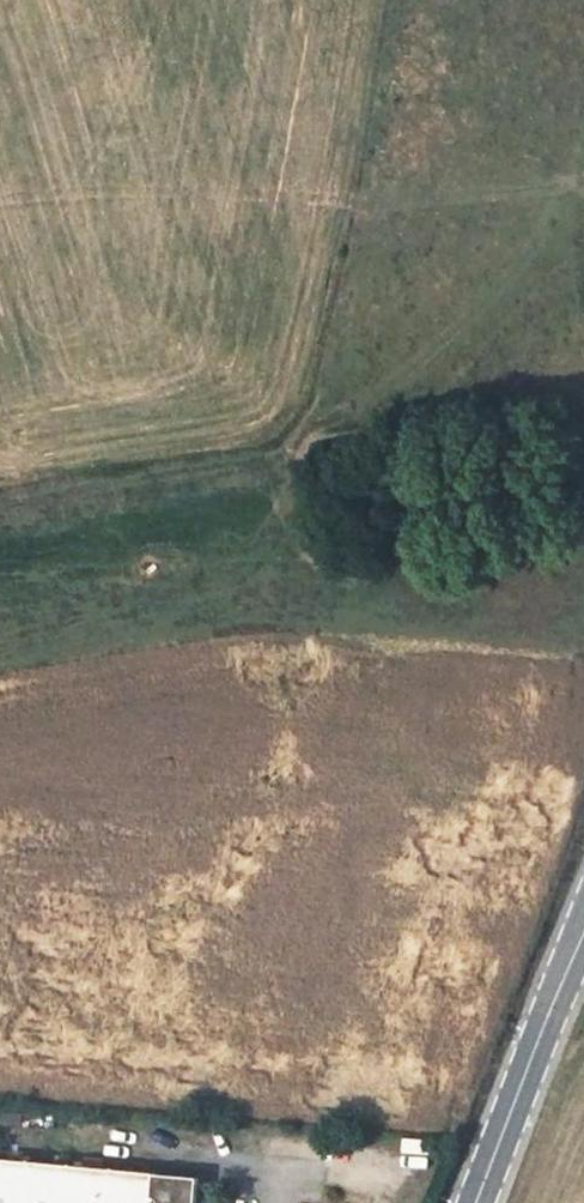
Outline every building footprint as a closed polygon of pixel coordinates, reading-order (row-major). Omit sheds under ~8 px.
[(203,1150),(0,1129),(0,1202),(198,1202),(203,1150)]
